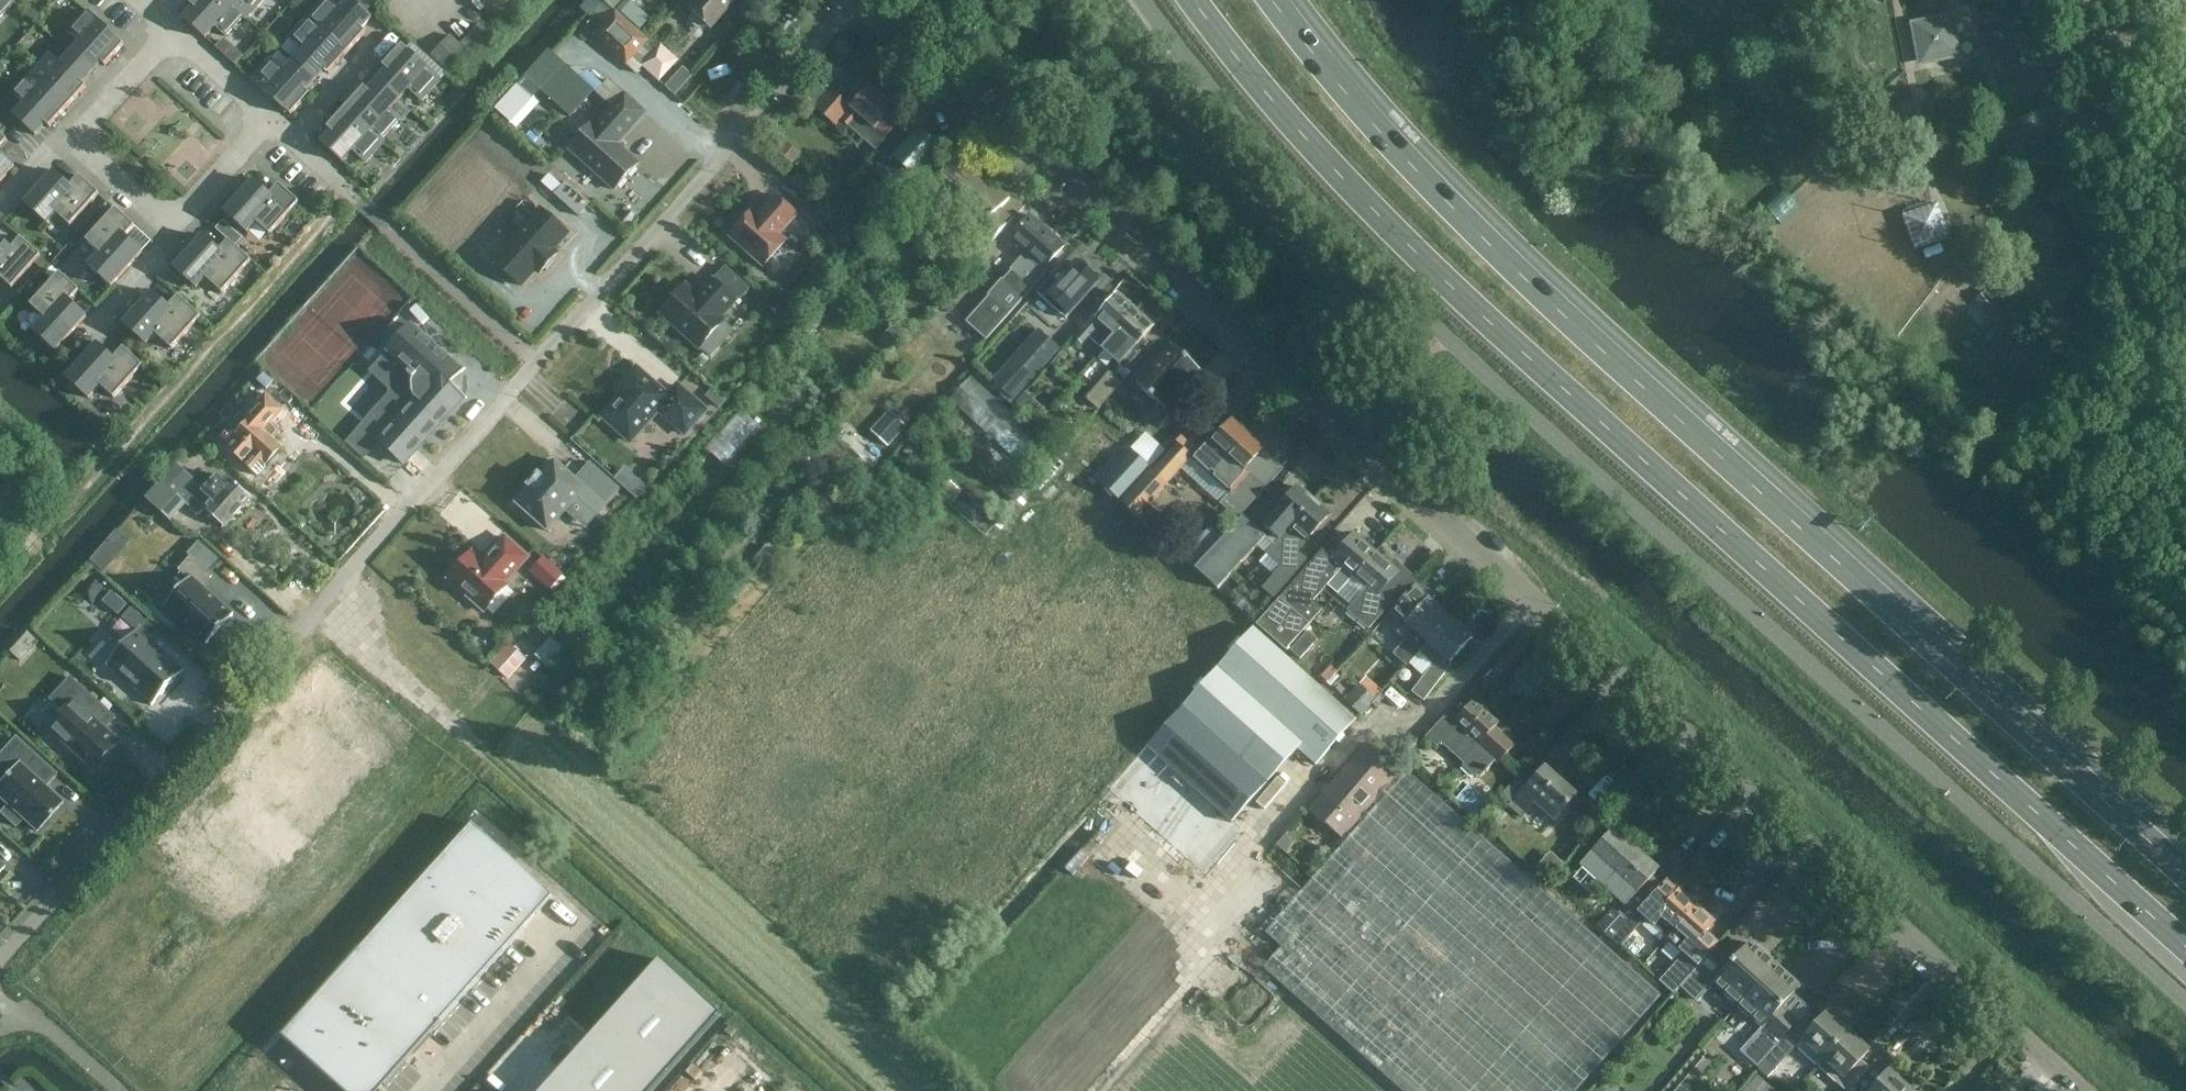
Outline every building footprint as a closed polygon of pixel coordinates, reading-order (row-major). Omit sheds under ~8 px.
[(10,0),(0,0),(0,18),(14,3),(10,0)] [(226,0),(193,0),(189,4),(193,8),(183,19),(205,38),(215,27),(225,37),(243,17),(246,20),(247,19),(226,0)] [(247,19),(264,0),(226,0),(247,19)] [(329,0),(324,0),(308,18),(347,53),(365,33),(361,29),(371,18),(351,0),(348,0),(340,10),(329,0)] [(691,9),(711,26),(735,0),(699,0),(691,9)] [(1985,30),(2004,27),(2001,8),(1981,11),(1985,30)] [(79,43),(70,54),(91,73),(101,63),(105,66),(124,45),(88,13),(69,34),(79,43)] [(596,36),(626,63),(646,41),(616,14),(596,36)] [(1918,67),(1963,59),(1954,14),(1909,22),(1918,67)] [(347,53),(308,18),(289,38),(300,48),(290,58),(315,81),(324,70),(328,73),(347,53)] [(479,24),(460,44),(471,53),(489,33),(479,24)] [(431,56),(451,74),(470,54),(449,36),(431,56)] [(640,64),(659,82),(678,61),(659,43),(640,64)] [(386,70),(377,80),(398,100),(408,90),(418,99),(437,78),(401,45),(382,66),(386,70)] [(50,55),(31,75),(67,107),(86,87),(82,84),(91,73),(70,54),(60,64),(50,55)] [(315,81),(290,58),(280,70),(269,60),(251,80),(290,115),(309,94),(305,91),(315,81)] [(574,115),(600,84),(568,58),(542,89),(574,115)] [(31,75),(13,95),(24,105),(14,116),(35,135),(45,124),(49,128),(67,107),(31,75)] [(363,87),(345,108),(384,143),(385,142),(382,139),(399,120),(389,111),(398,100),(377,80),(367,91),(363,87)] [(867,88),(850,107),(830,89),(814,108),(835,126),(841,120),(876,151),(886,140),(884,138),(897,124),(886,115),(891,110),(867,88)] [(645,113),(624,94),(596,125),(592,121),(569,147),(615,189),(638,164),(616,144),(645,113)] [(161,163),(190,183),(223,135),(168,97),(164,103),(188,119),(177,135),(180,137),(161,163)] [(345,108),(327,128),(330,132),(320,143),(342,162),(352,151),(365,163),(384,143),(345,108)] [(1964,145),(1975,142),(1971,131),(1961,134),(1964,145)] [(918,133),(894,159),(884,150),(868,167),(879,177),(885,170),(904,187),(910,192),(919,182),(914,178),(938,151),(918,133)] [(14,166),(0,154),(0,182),(14,166)] [(994,216),(1010,197),(961,154),(926,192),(974,235),(970,240),(983,251),(1006,226),(994,216)] [(53,172),(22,206),(44,227),(56,214),(70,226),(99,194),(79,176),(69,187),(53,172)] [(252,181),(224,212),(248,233),(256,223),(269,235),(298,203),(279,185),(269,196),(252,181)] [(589,204),(566,182),(555,195),(578,216),(589,204)] [(796,215),(775,196),(757,215),(752,211),(729,236),(763,266),(785,241),(778,235),(796,215)] [(1914,251),(1949,239),(1937,204),(1902,217),(1914,251)] [(99,254),(88,266),(111,287),(141,252),(125,237),(134,227),(115,209),(86,241),(99,254)] [(540,209),(493,262),(520,286),(535,270),(539,273),(557,253),(553,250),(567,233),(540,209)] [(1008,240),(1024,254),(1009,270),(1011,272),(966,322),(985,340),(1016,306),(1013,303),(1027,286),(1032,290),(1048,272),(1043,268),(1063,246),(1030,216),(1008,240)] [(228,241),(219,251),(202,236),(174,268),(197,289),(206,279),(219,291),(248,259),(228,241)] [(11,288),(40,256),(20,238),(11,249),(0,239),(0,278),(11,288)] [(1036,293),(1066,319),(1098,282),(1077,263),(1069,271),(1061,264),(1036,293)] [(697,296),(685,285),(660,313),(699,349),(700,347),(710,356),(724,341),(714,332),(724,321),(721,317),(749,289),(725,267),(697,296)] [(59,273),(30,306),(44,318),(32,331),(55,351),(86,316),(69,302),(79,291),(59,273)] [(1988,318),(2001,308),(1987,290),(1974,301),(1988,318)] [(152,292),(123,323),(146,344),(155,335),(168,347),(197,315),(178,297),(168,307),(152,292)] [(1100,306),(1073,338),(1084,347),(1091,339),(1101,349),(1135,310),(1117,294),(1103,309),(1100,306)] [(1135,310),(1101,349),(1102,349),(1101,350),(1123,369),(1144,345),(1140,341),(1153,327),(1135,310)] [(426,335),(423,335),(411,325),(405,332),(399,332),(393,339),(393,345),(388,351),(409,371),(407,373),(412,378),(411,382),(411,391),(413,396),(416,399),(378,440),(405,464),(428,438),(432,438),(437,432),(437,429),(441,424),(445,424),(449,418),(449,415),(465,397),(462,394),(463,389),(463,380),(461,375),(464,372),(447,357),(448,354),(443,349),(439,349),(432,343),(432,340),(426,335)] [(1014,401),(1060,349),(1039,330),(993,382),(1014,401)] [(97,344),(66,378),(88,399),(100,386),(113,398),(142,366),(123,348),(113,359),(97,344)] [(1166,410),(1201,371),(1172,345),(1137,385),(1166,410)] [(669,396),(637,368),(621,386),(626,391),(602,417),(630,442),(658,410),(685,434),(706,411),(678,386),(669,396)] [(1098,409),(1106,400),(1121,383),(1110,374),(1088,400),(1098,409)] [(1036,426),(1031,432),(971,376),(950,399),(1021,465),(1042,443),(1035,436),(1040,430),(1036,426)] [(266,465),(281,448),(263,432),(282,410),(264,395),(243,419),(247,422),(235,434),(238,437),(227,451),(242,464),(252,453),(266,465)] [(724,461),(759,424),(742,407),(706,445),(724,461)] [(1211,477),(1249,435),(1233,420),(1217,438),(1213,433),(1196,452),(1190,458),(1211,477)] [(1253,470),(1249,466),(1264,449),(1249,435),(1211,477),(1219,484),(1231,495),(1225,502),(1241,516),(1247,509),(1262,492),(1266,488),(1250,473),(1253,470)] [(1150,469),(1120,503),(1136,517),(1189,458),(1176,446),(1153,472),(1150,469)] [(1120,503),(1150,469),(1129,451),(1099,485),(1120,503)] [(596,516),(619,489),(590,463),(575,480),(554,461),(540,476),(538,475),(537,477),(538,478),(531,486),(529,484),(528,486),(530,488),(516,503),(547,531),(576,498),(596,516)] [(625,464),(615,477),(638,497),(649,484),(625,464)] [(199,487),(184,503),(197,515),(204,507),(225,527),(250,499),(228,480),(225,483),(218,476),(204,491),(199,487)] [(1298,487),(1266,523),(1273,530),(1266,538),(1242,516),(1233,526),(1221,539),(1195,569),(1227,599),(1268,554),(1267,553),(1313,501),(1298,487)] [(1296,552),(1329,515),(1313,501),(1267,553),(1268,554),(1283,567),(1263,589),(1274,599),(1307,561),(1296,552)] [(1160,529),(1171,516),(1160,507),(1149,519),(1160,529)] [(1221,539),(1233,526),(1218,511),(1180,551),(1188,559),(1213,532),(1221,539)] [(1313,601),(1343,567),(1350,573),(1353,577),(1374,553),(1354,535),(1350,539),(1332,559),(1323,550),(1287,592),(1278,602),(1256,626),(1285,651),(1322,610),(1313,601)] [(505,537),(489,555),(490,557),(485,563),(472,552),(448,578),(485,611),(508,585),(505,582),(527,557),(505,537)] [(764,571),(777,556),(765,546),(752,561),(764,571)] [(103,572),(111,562),(98,551),(90,561),(103,572)] [(1392,609),(1417,581),(1398,564),(1393,570),(1383,561),(1374,553),(1353,577),(1362,584),(1367,589),(1350,609),(1348,611),(1350,613),(1369,630),(1389,607),(1392,609)] [(545,554),(531,570),(551,588),(565,572),(545,554)] [(201,587),(211,576),(190,557),(177,572),(187,581),(165,606),(207,644),(232,615),(201,587)] [(1406,666),(1448,619),(1441,612),(1429,602),(1434,596),(1417,581),(1392,609),(1394,611),(1398,605),(1402,608),(1387,624),(1404,640),(1392,654),(1399,660),(1406,666)] [(1449,663),(1471,639),(1462,631),(1464,629),(1453,619),(1451,621),(1448,619),(1406,666),(1407,667),(1418,653),(1432,666),(1412,693),(1423,701),(1451,664),(1449,663)] [(180,670),(137,632),(139,630),(137,629),(105,665),(107,666),(108,665),(151,703),(150,704),(151,706),(170,685),(183,670),(182,669),(180,670)] [(1253,630),(1242,642),(1238,639),(1228,651),(1232,655),(1147,750),(1233,825),(1299,750),(1315,765),(1355,720),(1253,630)] [(1317,639),(1307,631),(1290,650),(1300,659),(1317,639)] [(493,670),(506,681),(524,659),(511,649),(493,670)] [(70,677),(50,700),(63,712),(47,729),(92,770),(118,742),(104,729),(106,727),(102,724),(110,715),(70,677)] [(1498,762),(1513,747),(1493,729),(1497,724),(1473,703),(1461,715),(1453,707),(1425,737),(1437,748),(1440,743),(1479,779),(1485,772),(1486,773),(1489,769),(1489,768),(1496,760),(1498,762)] [(265,891),(375,767),(307,706),(196,830),(265,891)] [(49,770),(14,738),(0,754),(0,767),(7,774),(0,782),(0,799),(7,806),(0,813),(15,827),(22,819),(36,832),(62,804),(43,787),(45,784),(41,781),(49,772),(53,776),(54,775),(49,770)] [(1416,745),(1409,739),(1402,747),(1409,753),(1416,745)] [(1350,762),(1308,812),(1342,840),(1373,803),(1377,806),(1265,933),(1281,948),(1263,968),(1402,1090),(1578,1090),(1661,996),(1408,772),(1396,785),(1392,781),(1399,773),(1365,744),(1350,762)] [(1553,821),(1575,796),(1544,768),(1531,782),(1521,773),(1500,795),(1511,806),(1510,808),(1521,818),(1534,803),(1553,821)] [(553,897),(473,825),(360,951),(360,950),(281,1037),(331,1082),(334,1078),(348,1090),(375,1090),(382,1083),(385,1086),(441,1023),(440,1022),(553,897)] [(1612,828),(1586,858),(1580,865),(1624,905),(1634,894),(1626,887),(1649,861),(1612,828)] [(1658,869),(1649,861),(1626,887),(1634,894),(1624,905),(1616,914),(1611,910),(1596,927),(1609,938),(1623,922),(1626,925),(1612,940),(1620,946),(1644,919),(1653,927),(1683,895),(1678,891),(1672,897),(1651,877),(1658,869)] [(1712,935),(1707,930),(1713,922),(1683,895),(1653,927),(1656,930),(1664,921),(1675,931),(1667,940),(1684,954),(1658,981),(1673,995),(1679,988),(1704,959),(1716,947),(1719,943),(1711,936),(1712,935)] [(1739,1005),(1775,966),(1750,943),(1740,954),(1737,951),(1730,959),(1716,947),(1704,959),(1679,988),(1698,1003),(1710,989),(1715,983),(1739,1005)] [(539,1090),(651,1090),(721,1013),(659,958),(539,1090)] [(1788,977),(1775,966),(1739,1005),(1763,1027),(1740,1052),(1758,1068),(1785,1038),(1799,1022),(1785,1009),(1792,1001),(1789,998),(1798,988),(1787,977),(1788,977)] [(1816,1067),(1846,1033),(1825,1014),(1812,1028),(1802,1019),(1799,1022),(1758,1068),(1757,1069),(1767,1078),(1795,1047),(1816,1067)] [(1816,1067),(1843,1090),(1848,1090),(1865,1073),(1856,1065),(1868,1052),(1846,1033),(1816,1067)] [(1909,1089),(1888,1070),(1876,1084),(1866,1074),(1851,1090),(1908,1090),(1909,1089)] [(1773,1089),(1757,1075),(1743,1090),(1771,1090),(1773,1089)]
